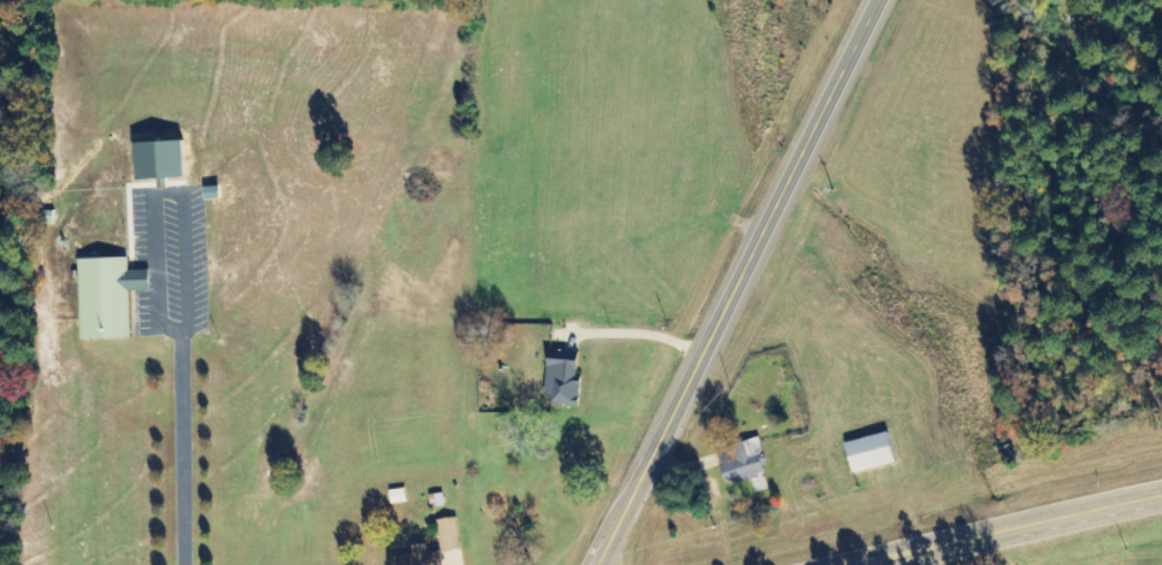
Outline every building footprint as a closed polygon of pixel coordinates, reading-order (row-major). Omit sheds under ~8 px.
[(136,145),(138,179),(157,178),(158,188),(166,188),(166,179),(187,177),(184,141),(136,145)] [(78,260),(129,258),(129,272),(148,272),(149,292),(130,293),(132,339),(82,341),(78,260)] [(547,405),(578,407),(580,352),(548,351),(547,405)] [(846,443),(853,474),(896,464),(888,433),(846,443)] [(721,465),(725,484),(768,475),(760,439),(728,446),(732,463),(721,465)] [(392,505),(407,503),(406,489),(390,491),(392,505)] [(462,550),(457,518),(437,521),(442,553),(462,550)] [(393,557),(394,564),(442,564),(440,552),(427,553),(426,545),(411,546),(412,555),(393,557)]
